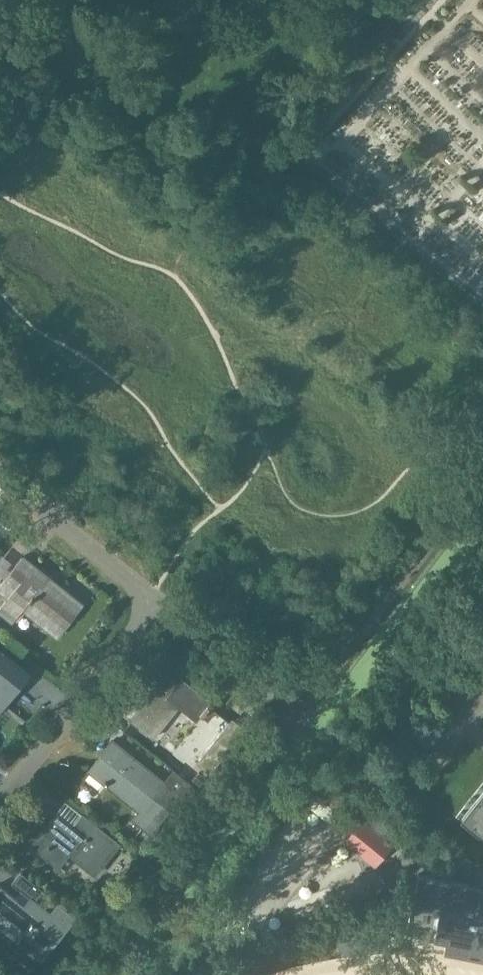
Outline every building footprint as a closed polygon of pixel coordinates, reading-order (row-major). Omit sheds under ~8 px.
[(23,557),(0,586),(0,590),(8,597),(0,607),(0,614),(12,624),(27,606),(52,627),(50,630),(58,638),(84,606),(62,588),(58,588),(33,568),(35,566),(23,557)] [(25,674),(0,654),(0,705),(25,674)] [(178,684),(166,675),(130,720),(153,739),(170,718),(167,716),(178,702),(199,718),(201,716),(202,717),(210,707),(209,706),(211,703),(182,679),(178,684)] [(230,723),(197,763),(210,774),(243,733),(230,723)] [(143,808),(133,820),(148,832),(173,801),(183,808),(198,789),(174,770),(164,782),(113,741),(90,771),(104,782),(103,783),(107,786),(107,785),(115,791),(117,788),(143,808)] [(468,816),(474,822),(482,828),(482,797),(477,805),(468,816)] [(354,828),(385,853),(387,850),(392,843),(361,818),(350,809),(354,803),(348,798),(340,807),(347,813),(345,815),(345,817),(355,825),(354,828)] [(33,845),(58,866),(68,853),(95,875),(119,844),(87,818),(76,832),(56,816),(33,845)] [(19,942),(24,937),(48,955),(77,918),(21,873),(12,884),(30,898),(24,906),(0,887),(0,927),(19,942)] [(436,932),(434,940),(445,943),(482,950),(482,917),(476,916),(482,887),(418,874),(408,927),(436,932)] [(378,952),(376,927),(339,931),(341,955),(378,952)]
